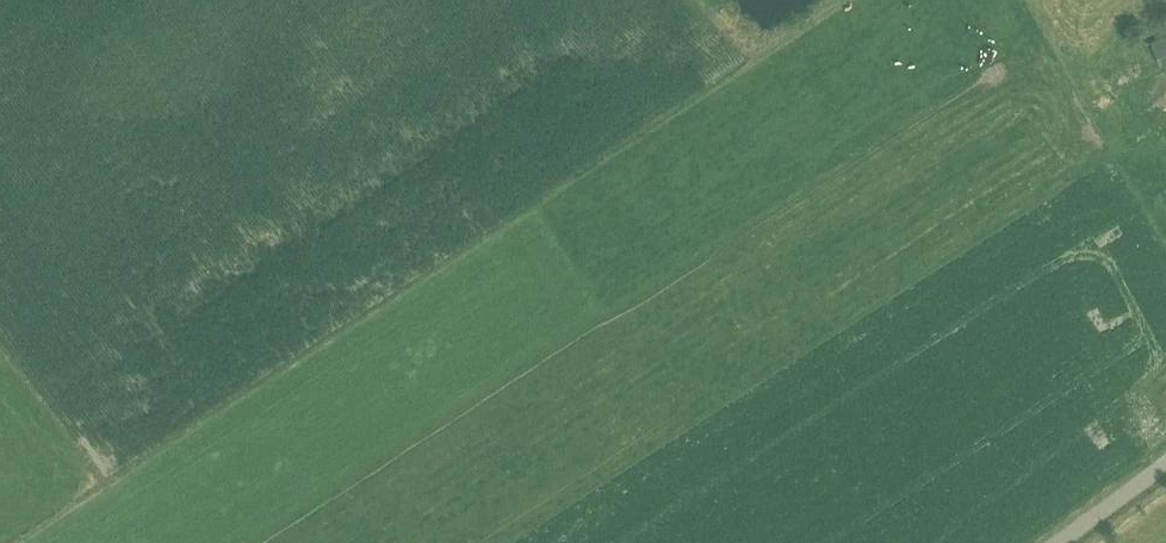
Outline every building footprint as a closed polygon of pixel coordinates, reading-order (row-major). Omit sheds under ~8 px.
[(1160,66),(1165,64),(1165,36),(1151,42),(1160,66)]
